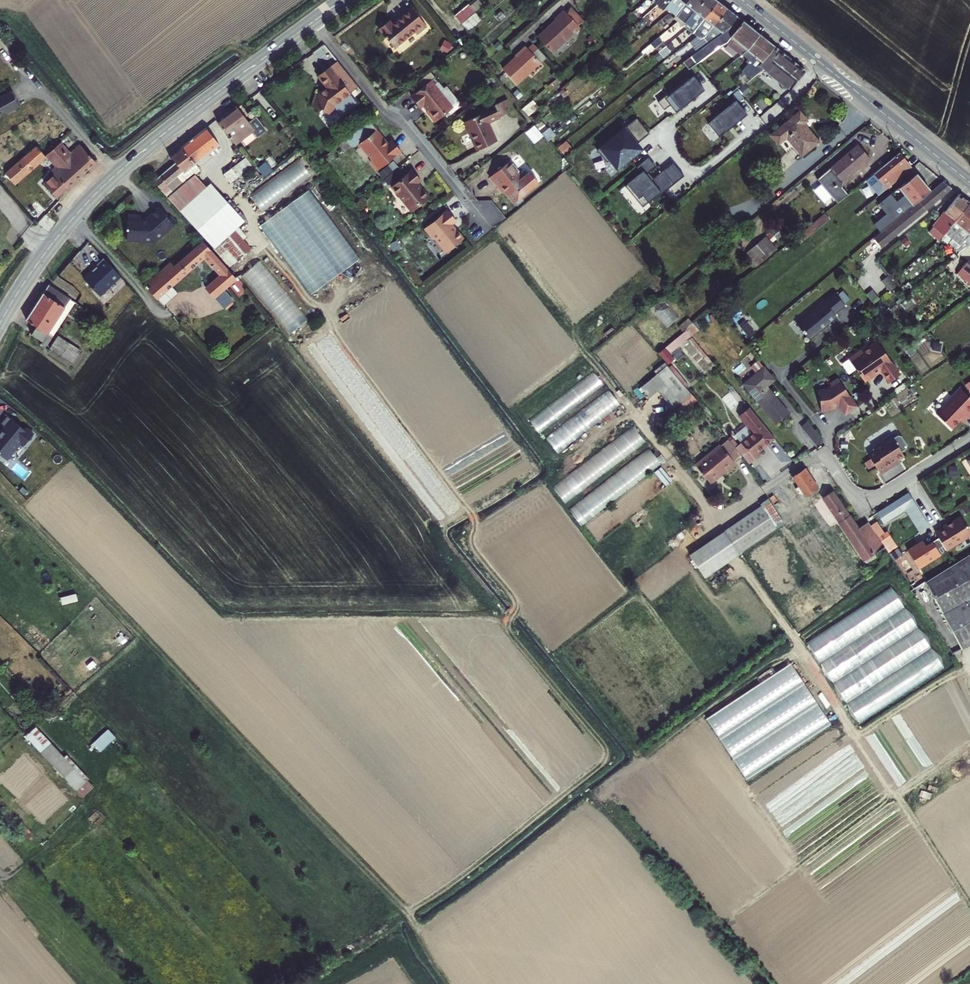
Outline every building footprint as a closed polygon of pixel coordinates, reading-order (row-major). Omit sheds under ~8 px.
[(675,15),(687,0),(670,0),(665,7),(675,15)] [(685,23),(703,0),(687,0),(675,15),(685,23)] [(694,30),(717,2),(715,0),(703,0),(685,23),(694,30)] [(717,2),(694,30),(700,35),(704,38),(728,10),(717,2)] [(569,7),(564,12),(579,27),(584,22),(569,7)] [(411,8),(391,23),(388,20),(378,28),(395,47),(414,32),(416,34),(426,26),(411,8)] [(563,10),(553,19),(555,20),(564,12),(563,10)] [(728,10),(704,38),(700,35),(692,41),(701,48),(707,43),(723,32),(736,16),(728,10)] [(564,12),(555,20),(537,37),(552,52),(579,27),(564,12)] [(473,14),(459,25),(466,33),(479,22),(473,14)] [(746,59),(744,62),(747,65),(747,64),(750,66),(754,61),(753,61),(756,58),(753,55),(746,50),(758,34),(736,16),(723,32),(707,43),(701,48),(682,63),(688,70),(719,46),(726,43),(746,59)] [(758,34),(746,50),(753,55),(765,40),(758,34)] [(655,49),(662,44),(657,38),(651,43),(655,49)] [(747,65),(742,72),(750,80),(763,69),(758,65),(773,46),(765,40),(753,55),(756,58),(753,61),(754,61),(750,66),(747,64),(747,65)] [(516,84),(545,57),(533,45),(527,49),(525,48),(503,70),(516,84)] [(658,51),(662,57),(669,51),(665,46),(658,51)] [(796,81),(804,71),(773,46),(758,65),(763,69),(766,72),(786,88),(794,79),(796,81)] [(334,103),(349,92),(348,92),(357,85),(338,59),(330,65),(317,73),(326,85),(318,90),(317,92),(315,92),(310,103),(330,112),(334,103)] [(429,80),(450,107),(457,101),(444,85),(441,88),(428,71),(416,81),(421,87),(429,80)] [(693,76),(668,96),(666,94),(657,102),(664,110),(670,105),(676,112),(704,90),(693,76)] [(450,107),(429,80),(421,87),(410,96),(418,107),(421,105),(425,110),(424,111),(433,122),(451,107),(450,107)] [(18,103),(11,90),(0,96),(0,113),(18,103)] [(731,95),(735,101),(737,102),(742,97),(737,90),(731,95)] [(505,100),(492,106),(497,118),(504,115),(502,109),(508,106),(505,100)] [(522,108),(527,115),(537,106),(532,100),(522,108)] [(735,101),(707,123),(718,137),(747,114),(737,102),(735,101)] [(248,122),(236,106),(217,121),(234,143),(251,130),(255,136),(264,130),(255,117),(248,122)] [(461,123),(467,135),(469,134),(473,142),(472,142),(476,151),(492,144),(489,137),(490,132),(486,123),(497,118),(492,106),(477,113),(478,116),(461,123)] [(816,141),(803,123),(806,121),(798,111),(770,134),(777,143),(786,137),(800,154),(816,141)] [(606,143),(597,150),(607,162),(610,159),(617,169),(641,149),(637,144),(649,133),(637,118),(606,143)] [(356,142),(367,156),(367,160),(374,168),(398,149),(389,138),(384,142),(380,138),(381,137),(373,128),(374,128),(367,119),(343,138),(348,145),(351,145),(356,142)] [(536,124),(527,131),(536,143),(545,135),(536,124)] [(206,128),(170,156),(176,164),(188,180),(200,171),(195,164),(220,145),(206,128)] [(857,145),(817,179),(837,203),(847,195),(841,188),(841,183),(869,160),(857,145)] [(57,147),(47,155),(53,162),(50,165),(53,168),(49,172),(55,179),(45,188),(54,197),(94,162),(81,148),(68,159),(57,147)] [(0,175),(0,176),(10,186),(42,160),(31,148),(17,160),(0,175)] [(0,161),(0,175),(17,160),(10,152),(0,161)] [(865,180),(878,195),(911,168),(898,153),(865,180)] [(231,182),(253,165),(247,156),(224,173),(231,182)] [(254,169),(262,180),(279,167),(271,156),(254,169)] [(483,171),(489,179),(508,163),(503,156),(483,171)] [(643,170),(651,180),(653,178),(648,172),(656,166),(648,156),(636,167),(641,173),(643,170)] [(303,161),(252,192),(261,208),(313,177),(303,161)] [(392,161),(377,173),(382,179),(397,167),(392,161)] [(641,173),(627,184),(644,205),(652,199),(653,201),(684,176),(673,162),(653,178),(651,180),(643,170),(641,173)] [(521,180),(517,175),(519,173),(512,164),(510,166),(508,163),(489,179),(497,190),(499,188),(512,205),(537,185),(528,174),(521,180)] [(216,215),(199,194),(188,180),(176,164),(154,181),(194,232),(216,215)] [(389,185),(394,192),(416,175),(410,169),(389,185)] [(906,197),(899,204),(886,214),(873,225),(879,232),(929,190),(916,174),(899,188),(906,197)] [(394,192),(410,211),(427,197),(416,183),(420,180),(416,175),(394,192)] [(882,246),(951,188),(943,181),(875,237),(882,246)] [(644,205),(627,184),(625,186),(642,207),(644,205)] [(898,188),(891,194),(878,205),(886,214),(899,204),(891,195),(899,188),(898,188)] [(358,258),(306,189),(258,226),(309,294),(358,258)] [(205,190),(199,194),(216,215),(229,233),(234,229),(205,190)] [(968,202),(958,194),(938,218),(949,227),(968,202)] [(949,227),(944,233),(951,239),(948,243),(955,249),(959,253),(969,245),(964,240),(969,232),(969,204),(968,202),(949,227)] [(148,218),(146,220),(139,219),(139,217),(138,214),(126,213),(123,238),(152,241),(172,225),(171,224),(174,223),(169,216),(166,218),(158,207),(148,215),(147,216),(148,218)] [(461,238),(450,224),(454,220),(446,209),(422,227),(431,238),(432,237),(444,252),(461,238)] [(229,233),(216,215),(194,232),(209,249),(216,243),(224,237),(229,233)] [(815,223),(818,227),(827,220),(824,216),(815,223)] [(938,218),(932,226),(943,235),(944,233),(949,227),(938,218)] [(224,237),(216,243),(226,257),(235,251),(224,237)] [(774,249),(764,238),(746,253),(756,265),(774,249)] [(150,288),(147,290),(155,298),(203,258),(218,276),(204,290),(212,298),(234,279),(203,242),(172,268),(169,264),(147,283),(150,288)] [(959,264),(961,266),(969,255),(969,250),(959,264)] [(961,266),(969,274),(969,255),(961,266)] [(119,277),(102,259),(95,266),(97,267),(83,280),(99,297),(119,277)] [(290,333),(307,321),(264,259),(247,272),(290,333)] [(894,280),(898,285),(902,282),(897,277),(894,280)] [(75,302),(49,285),(26,319),(36,326),(32,334),(43,341),(48,344),(75,302)] [(225,290),(217,298),(226,308),(235,300),(225,290)] [(796,324),(809,340),(837,317),(834,314),(845,306),(843,304),(849,299),(842,291),(836,296),(833,292),(796,324)] [(696,330),(691,323),(683,329),(684,331),(689,336),(696,330)] [(665,363),(671,358),(667,354),(689,336),(684,331),(657,353),(665,363)] [(53,348),(62,352),(67,342),(58,337),(53,348)] [(878,368),(888,381),(899,373),(877,343),(873,342),(861,351),(860,349),(847,358),(864,381),(872,375),(872,373),(878,368)] [(663,363),(652,372),(663,385),(655,392),(665,403),(671,398),(683,388),(663,363)] [(755,373),(761,368),(758,364),(752,369),(755,373)] [(787,413),(773,396),(765,386),(773,379),(762,366),(761,368),(755,373),(742,384),(774,423),(787,413)] [(593,371),(529,420),(539,434),(604,385),(593,371)] [(825,389),(817,390),(821,411),(832,409),(832,408),(833,408),(838,405),(845,415),(857,407),(837,378),(831,382),(830,386),(825,389)] [(683,388),(671,398),(676,404),(689,394),(683,388)] [(969,416),(969,398),(960,389),(936,414),(952,429),(960,419),(965,415),(968,418),(969,416)] [(608,391),(545,438),(557,454),(620,404),(608,391)] [(752,433),(739,443),(753,460),(759,455),(757,452),(773,438),(747,408),(737,416),(752,433)] [(0,417),(0,448),(7,440),(11,443),(20,433),(12,426),(11,428),(0,417)] [(822,440),(806,420),(800,425),(816,445),(822,440)] [(633,427),(553,487),(566,504),(645,442),(633,427)] [(892,439),(889,435),(881,440),(882,442),(872,448),(873,450),(867,454),(870,460),(874,466),(880,474),(893,465),(892,463),(903,456),(901,452),(906,448),(906,445),(900,436),(897,435),(892,439)] [(718,446),(693,466),(708,485),(717,477),(716,476),(732,463),(731,462),(739,456),(726,440),(718,447),(718,446)] [(569,508),(581,525),(659,465),(648,450),(569,508)] [(874,466),(870,460),(864,463),(868,469),(874,466)] [(732,463),(716,476),(717,477),(733,464),(732,463)] [(821,498),(815,505),(830,527),(838,524),(865,563),(875,557),(873,554),(884,546),(877,537),(870,525),(867,521),(857,528),(832,490),(821,498)] [(876,514),(883,523),(904,510),(919,532),(928,525),(907,493),(876,514)] [(760,504),(761,506),(775,528),(784,523),(768,498),(760,504)] [(761,506),(689,555),(704,578),(742,551),(775,528),(761,506)] [(934,532),(941,544),(945,550),(969,534),(969,532),(960,516),(946,524),(945,523),(938,528),(939,529),(934,532)] [(877,537),(884,533),(876,521),(870,525),(877,537)] [(896,546),(886,531),(884,533),(877,537),(884,546),(887,552),(896,546)] [(928,536),(931,542),(935,548),(941,544),(934,532),(928,536)] [(922,540),(906,550),(918,568),(939,554),(935,548),(931,542),(925,546),(922,540)] [(924,582),(959,649),(969,643),(969,554),(924,582)] [(944,668),(891,587),(806,644),(860,725),(944,668)] [(707,719),(748,781),(831,726),(790,663),(707,719)] [(27,735),(78,790),(88,781),(38,726),(27,735)] [(110,728),(94,742),(101,751),(117,737),(110,728)]
